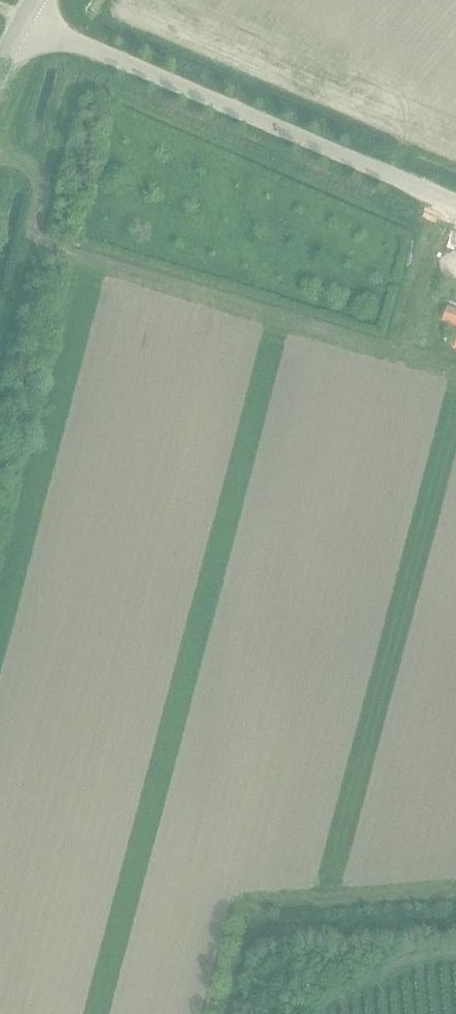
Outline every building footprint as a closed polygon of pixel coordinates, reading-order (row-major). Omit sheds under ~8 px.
[(445,306),(440,318),(455,324),(455,310),(445,306)]
